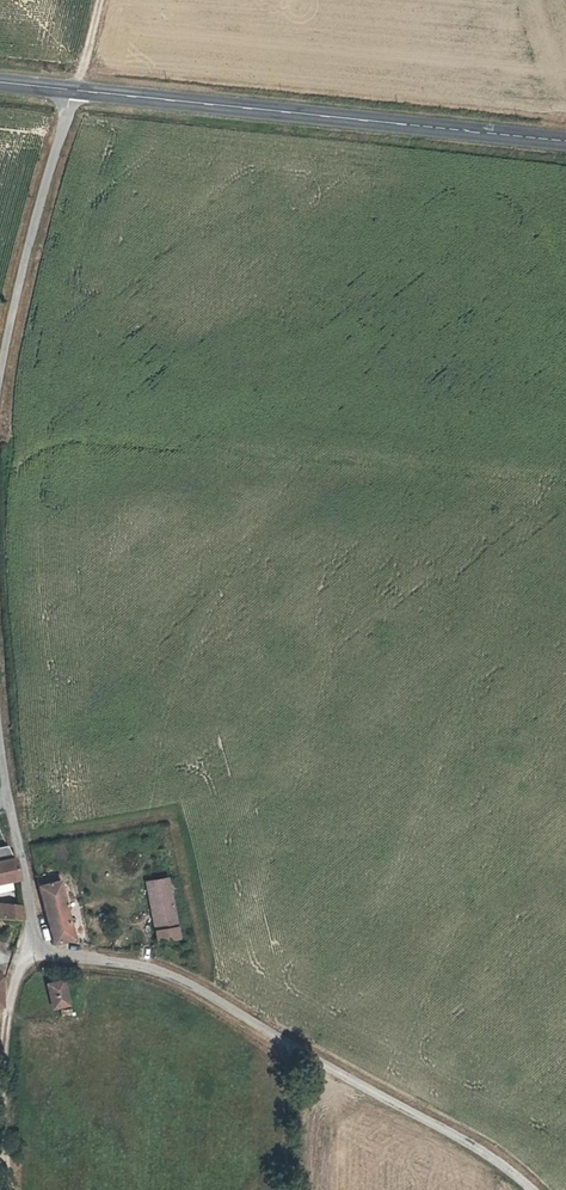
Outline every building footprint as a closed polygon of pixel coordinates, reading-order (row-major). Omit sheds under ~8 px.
[(66,846),(52,845),(51,860),(65,861),(66,846)] [(12,860),(6,847),(0,848),(0,863),(12,860)] [(0,863),(0,884),(18,880),(14,860),(12,860),(0,863)] [(79,940),(61,874),(38,879),(53,945),(79,940)] [(182,937),(167,880),(150,884),(162,931),(159,933),(161,942),(175,938),(182,937)] [(7,904),(7,919),(23,920),(21,904),(7,904)] [(0,978),(0,1009),(1,1009),(8,977),(0,978)] [(63,983),(47,987),(52,1010),(68,1006),(63,983)]
